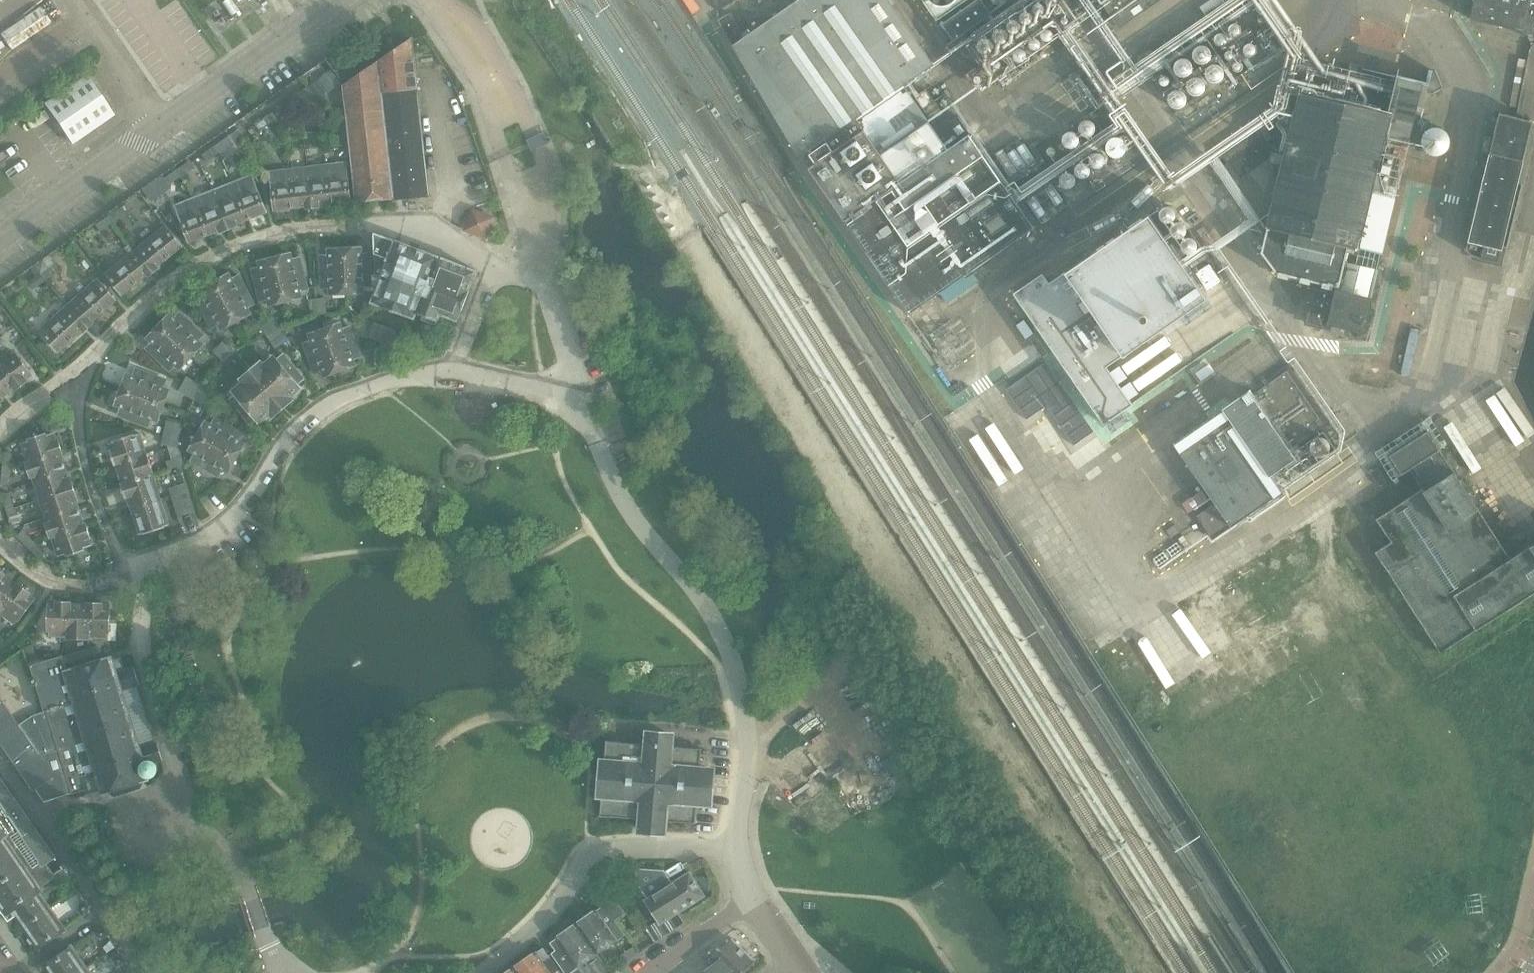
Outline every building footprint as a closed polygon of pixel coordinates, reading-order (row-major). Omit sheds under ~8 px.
[(712,1),(718,11),(737,0),(713,0),(712,1)] [(718,19),(800,158),(825,140),(902,86),(933,65),(888,0),(802,0),(746,39),(730,12),(718,19)] [(948,45),(994,13),(998,19),(1025,0),(917,0),(948,45)] [(1127,18),(1154,0),(1115,0),(1127,18)] [(1470,19),(1533,34),(1533,31),(1533,0),(1474,0),(1470,19)] [(0,34),(11,50),(51,22),(40,6),(0,34)] [(412,40),(345,86),(358,201),(393,197),(393,199),(400,199),(429,196),(422,134),(413,51),(412,41),(412,40)] [(1366,333),(1425,82),(1350,64),(1344,89),(1304,79),(1300,93),(1299,93),(1298,96),(1300,96),(1296,112),(1295,112),(1294,116),(1295,116),(1291,131),(1290,131),(1289,135),(1290,135),(1286,150),(1285,150),(1285,154),(1282,169),(1281,169),(1280,172),(1281,173),(1277,188),(1276,187),(1275,191),(1276,191),(1273,205),(1272,205),(1271,209),(1272,209),(1268,224),(1267,224),(1267,227),(1261,244),(1259,254),(1274,275),(1275,275),(1274,278),(1314,287),(1305,325),(1327,331),(1329,324),(1366,333)] [(86,74),(43,104),(71,144),(114,115),(86,74)] [(327,74),(320,79),(329,92),(336,88),(327,74)] [(318,80),(309,87),(318,99),(327,93),(318,80)] [(935,84),(913,99),(930,123),(951,108),(935,84)] [(834,152),(808,169),(843,221),(909,315),(1035,228),(970,135),(958,117),(934,133),(902,86),(825,140),(834,152)] [(308,88),(299,94),(308,105),(316,99),(308,88)] [(288,102),(278,109),(285,119),(295,111),(288,102)] [(1494,262),(1494,265),(1504,267),(1508,250),(1505,250),(1530,147),(1529,147),(1533,128),(1533,123),(1520,119),(1520,118),(1500,113),(1500,116),(1501,116),(1496,140),(1489,138),(1485,153),(1492,155),(1470,247),(1470,249),(1470,250),(1470,251),(1470,252),(1471,254),(1472,255),(1473,256),(1475,257),(1476,257),(1494,262)] [(269,115),(256,124),(261,131),(274,121),(269,115)] [(1260,130),(1222,156),(1239,180),(1277,154),(1260,130)] [(216,146),(221,152),(234,143),(229,136),(216,146)] [(216,146),(203,155),(208,162),(221,152),(216,146)] [(178,170),(182,177),(196,168),(191,161),(178,170)] [(326,166),(331,203),(350,200),(348,181),(347,181),(345,163),(326,166)] [(319,204),(331,203),(326,166),(308,168),(313,207),(319,206),(319,204)] [(308,168),(290,170),(294,207),(307,206),(307,207),(313,207),(308,168)] [(178,170),(164,179),(169,186),(182,177),(178,170)] [(271,172),(273,190),(275,210),(294,207),(290,170),(271,172)] [(238,194),(248,219),(266,212),(259,194),(258,194),(251,177),(235,183),(239,193),(238,194)] [(220,201),(218,202),(229,229),(237,225),(236,224),(248,219),(238,194),(239,193),(235,183),(216,191),(220,201)] [(216,191),(194,199),(198,210),(198,209),(208,235),(220,230),(220,232),(229,229),(218,202),(220,201),(216,191)] [(183,223),(183,224),(190,242),(208,235),(198,209),(198,210),(194,199),(177,206),(183,223)] [(110,216),(114,223),(128,214),(123,207),(110,216)] [(474,212),(467,229),(485,236),(492,218),(474,212)] [(1147,214),(1018,303),(1101,424),(1130,404),(1104,367),(1205,297),(1147,214)] [(110,216),(96,225),(101,232),(114,223),(110,216)] [(157,266),(182,247),(169,231),(165,226),(136,250),(153,272),(158,268),(157,266)] [(372,302),(383,306),(383,307),(405,315),(405,314),(415,318),(417,313),(438,321),(440,314),(458,321),(462,310),(469,291),(475,275),(476,271),(427,253),(428,252),(414,247),(401,242),(401,243),(375,233),(374,234),(375,254),(376,274),(381,278),(372,302)] [(345,249),(347,293),(363,292),(363,286),(371,285),(369,254),(362,255),(361,248),(345,249)] [(329,256),(321,256),(322,287),(330,287),(331,294),(347,293),(345,249),(329,249),(329,256)] [(107,273),(111,278),(110,278),(123,294),(148,274),(149,275),(153,272),(136,250),(107,273)] [(300,291),(307,289),(300,259),(292,261),(291,254),(275,258),(286,301),(301,297),(300,291)] [(261,268),(253,270),(261,300),(268,298),(270,305),(286,301),(275,258),(259,262),(261,268)] [(42,274),(46,281),(60,272),(55,265),(42,274)] [(42,274),(28,283),(33,290),(46,281),(42,274)] [(215,282),(236,321),(250,313),(247,307),(254,304),(239,276),(232,280),(229,275),(215,282)] [(96,280),(69,305),(88,327),(93,323),(92,322),(115,301),(103,286),(102,286),(96,280)] [(215,282),(201,290),(204,296),(197,300),(212,327),(219,323),(222,329),(236,321),(215,282)] [(317,299),(319,315),(328,314),(326,298),(317,299)] [(317,299),(309,300),(311,316),(319,315),(317,299)] [(366,301),(360,316),(368,319),(373,304),(366,301)] [(41,330),(46,336),(46,337),(59,351),(83,329),(84,331),(88,327),(69,305),(41,330)] [(271,313),(264,317),(273,331),(280,326),(271,313)] [(170,315),(159,326),(191,357),(202,345),(197,341),(203,335),(180,314),(175,319),(170,315)] [(264,317),(258,322),(266,335),(273,331),(264,317)] [(374,322),(368,337),(376,340),(381,325),(374,322)] [(353,359),(360,356),(350,327),(342,330),(340,324),(325,329),(340,370),(355,365),(353,359)] [(381,325),(376,340),(383,343),(389,328),(381,325)] [(148,338),(153,343),(147,349),(170,370),(175,364),(180,369),(191,357),(159,326),(148,338)] [(280,326),(273,331),(282,344),(289,340),(280,326)] [(389,328),(383,343),(391,346),(397,330),(389,328)] [(310,335),(312,341),(305,344),(315,372),(322,370),(325,376),(340,370),(325,329),(310,335)] [(273,331),(266,335),(275,349),(282,344),(273,331)] [(220,345),(230,357),(236,352),(226,340),(220,345)] [(220,345),(214,351),(224,363),(230,357),(220,345)] [(17,389),(27,381),(26,379),(32,375),(15,354),(11,350),(0,359),(0,367),(17,389)] [(297,384),(302,379),(283,356),(277,361),(274,357),(264,366),(261,363),(251,371),(282,407),(292,399),(289,396),(300,387),(297,384)] [(1074,446),(1094,432),(1046,362),(1006,390),(1027,420),(1047,406),(1074,446)] [(1307,473),(1339,451),(1321,426),(1328,421),(1288,363),(1250,389),(1251,390),(1249,391),(1173,444),(1215,504),(1197,516),(1213,540),(1308,474),(1307,473)] [(2,400),(1,398),(15,388),(16,389),(17,389),(0,367),(0,398),(2,400)] [(128,375),(122,390),(163,405),(169,390),(163,388),(165,380),(136,370),(134,377),(128,375)] [(237,395),(231,400),(251,423),(257,417),(260,421),(270,413),(273,416),(282,407),(251,371),(242,379),(244,382),(234,391),(237,395)] [(187,377),(183,384),(197,392),(201,385),(187,377)] [(183,384),(179,391),(193,399),(197,392),(183,384)] [(197,392),(211,400),(215,393),(201,385),(197,392)] [(122,407),(120,415),(149,426),(151,418),(158,420),(163,405),(122,390),(116,405),(122,407)] [(197,392),(193,399),(207,407),(211,400),(197,392)] [(198,436),(236,458),(244,444),(238,440),(242,433),(216,419),(212,426),(206,422),(198,436)] [(166,422),(165,429),(181,433),(182,425),(166,422)] [(1402,596),(1401,596),(1403,599),(1404,598),(1416,618),(1415,619),(1417,621),(1418,621),(1430,640),(1429,641),(1431,644),(1432,643),(1439,653),(1474,631),(1475,631),(1477,630),(1476,630),(1487,623),(1488,623),(1489,622),(1489,621),(1505,611),(1506,612),(1508,611),(1511,609),(1510,608),(1516,605),(1519,604),(1521,603),(1520,602),(1533,593),(1533,544),(1530,547),(1529,547),(1527,548),(1528,549),(1520,553),(1518,554),(1511,559),(1509,560),(1507,557),(1499,544),(1497,541),(1492,533),(1490,529),(1490,530),(1482,517),(1480,513),(1479,513),(1477,510),(1478,509),(1476,507),(1472,501),(1471,499),(1470,499),(1466,492),(1467,492),(1465,490),(1461,483),(1459,481),(1455,475),(1456,474),(1454,472),(1454,473),(1452,470),(1440,450),(1426,428),(1424,429),(1426,432),(1390,455),(1402,474),(1409,469),(1422,489),(1376,519),(1391,541),(1390,542),(1390,543),(1375,552),(1388,573),(1387,574),(1389,576),(1390,576),(1402,596)] [(165,429),(163,437),(179,440),(181,433),(165,429)] [(109,443),(111,450),(110,451),(115,465),(147,454),(143,440),(142,440),(140,433),(135,435),(135,434),(114,441),(114,442),(109,443)] [(31,442),(23,445),(29,463),(27,463),(28,464),(62,453),(58,440),(56,441),(54,435),(47,437),(46,435),(30,440),(31,442)] [(190,450),(196,454),(192,461),(218,475),(222,468),(228,472),(236,458),(198,436),(190,450)] [(163,437),(162,445),(178,448),(179,440),(163,437)] [(4,452),(3,468),(11,469),(13,453),(4,452)] [(60,454),(62,453),(28,464),(32,477),(33,476),(35,482),(66,472),(60,454)] [(122,483),(121,484),(154,473),(148,454),(147,454),(115,465),(116,465),(122,483)] [(169,470),(185,465),(182,457),(167,462),(169,470)] [(3,468),(1,484),(9,485),(11,469),(3,468)] [(1378,468),(1371,473),(1379,486),(1386,482),(1378,468)] [(66,472),(35,482),(41,500),(74,489),(70,478),(69,479),(66,472)] [(160,494),(158,488),(154,474),(154,473),(121,484),(126,498),(127,498),(130,505),(160,495),(160,494)] [(185,483),(169,488),(172,496),(187,491),(185,483)] [(76,500),(77,500),(74,489),(41,500),(47,518),(78,507),(76,500)] [(1203,490),(1182,504),(1188,513),(1209,499),(1203,490)] [(187,491),(172,496),(179,517),(194,512),(187,491)] [(10,493),(2,495),(7,511),(15,508),(10,493)] [(165,526),(169,525),(160,495),(130,505),(140,535),(144,533),(144,534),(165,527),(165,526)] [(47,518),(49,523),(47,524),(51,536),(86,525),(85,524),(84,525),(78,507),(47,518)] [(15,508),(7,511),(12,526),(20,524),(15,508)] [(86,525),(51,536),(52,537),(53,536),(59,554),(67,552),(68,554),(83,549),(83,547),(90,544),(88,538),(90,537),(86,525)] [(23,531),(17,537),(28,548),(34,542),(23,531)] [(34,542),(28,548),(40,559),(46,553),(34,542)] [(4,575),(4,574),(0,579),(0,611),(19,586),(19,585),(17,586),(3,576),(4,575)] [(29,595),(30,593),(19,586),(0,611),(0,614),(14,624),(18,620),(34,599),(29,595)] [(50,604),(49,631),(50,631),(50,636),(68,637),(69,637),(70,603),(57,603),(57,604),(50,604)] [(70,603),(69,637),(88,638),(89,604),(88,604),(88,605),(71,605),(71,603),(70,603)] [(89,604),(88,638),(89,638),(107,638),(107,633),(108,633),(109,606),(102,606),(102,604),(89,604)] [(33,645),(25,647),(30,663),(38,661),(33,645)] [(98,646),(82,650),(85,658),(100,653),(98,646)] [(82,650),(67,655),(69,663),(85,658),(82,650)] [(135,684),(137,684),(136,683),(139,682),(138,681),(136,682),(133,671),(135,671),(135,670),(132,670),(132,669),(126,671),(121,657),(111,660),(111,659),(68,673),(63,656),(31,665),(45,711),(33,715),(19,725),(0,697),(0,743),(34,792),(36,790),(45,802),(73,794),(74,794),(75,798),(92,793),(104,790),(105,791),(122,786),(122,785),(129,782),(129,783),(147,778),(146,775),(148,776),(149,776),(151,776),(153,775),(154,775),(155,774),(156,773),(157,771),(157,770),(157,769),(157,768),(157,766),(157,765),(156,764),(155,763),(154,762),(153,761),(160,759),(160,758),(162,757),(162,756),(159,757),(156,747),(158,746),(158,745),(156,746),(155,745),(153,745),(135,684)] [(703,754),(703,751),(701,751),(701,750),(702,750),(702,749),(700,748),(700,749),(670,746),(671,737),(672,737),(672,736),(670,736),(650,734),(648,734),(648,736),(649,736),(648,745),(618,742),(617,741),(617,742),(607,741),(608,741),(606,740),(606,742),(605,762),(603,762),(603,763),(602,774),(603,774),(602,783),(601,794),(600,794),(600,795),(602,796),(600,815),(600,817),(602,817),(602,816),(611,817),(611,818),(612,818),(612,817),(642,819),(641,828),(641,830),(642,830),(662,831),(662,832),(664,832),(664,830),(664,821),(694,823),(694,824),(696,824),(696,822),(697,803),(707,803),(707,804),(709,804),(709,802),(711,772),(712,772),(712,770),(710,770),(700,770),(701,754),(703,754)] [(0,903),(0,910),(3,913),(36,890),(47,883),(37,869),(55,857),(30,821),(28,818),(18,804),(17,801),(16,802),(0,778),(0,901),(1,902),(0,903)] [(647,899),(646,900),(659,920),(647,927),(656,941),(684,923),(678,913),(705,896),(690,872),(672,883),(665,870),(637,868),(636,881),(647,899)] [(68,877),(64,870),(55,876),(60,882),(68,877)] [(36,890),(3,913),(8,922),(16,916),(24,927),(51,908),(42,895),(40,896),(36,890)] [(609,890),(598,898),(603,906),(577,924),(598,954),(625,935),(615,920),(625,913),(609,890)] [(81,905),(80,911),(83,915),(88,912),(89,907),(86,902),(81,905)] [(51,908),(24,927),(30,936),(30,938),(33,944),(36,945),(38,947),(65,928),(51,908)] [(551,943),(556,951),(552,953),(565,972),(571,972),(583,965),(589,972),(610,972),(611,972),(598,954),(577,924),(551,943)] [(100,930),(96,932),(99,937),(104,938),(109,935),(106,931),(100,930)] [(702,972),(738,972),(754,961),(733,939),(710,958),(715,963),(702,972)] [(46,967),(48,969),(48,972),(49,972),(80,972),(87,968),(73,948),(46,967)] [(517,972),(554,972),(559,970),(544,948),(514,969),(517,972)] [(122,954),(114,960),(118,967),(127,961),(122,954)]
